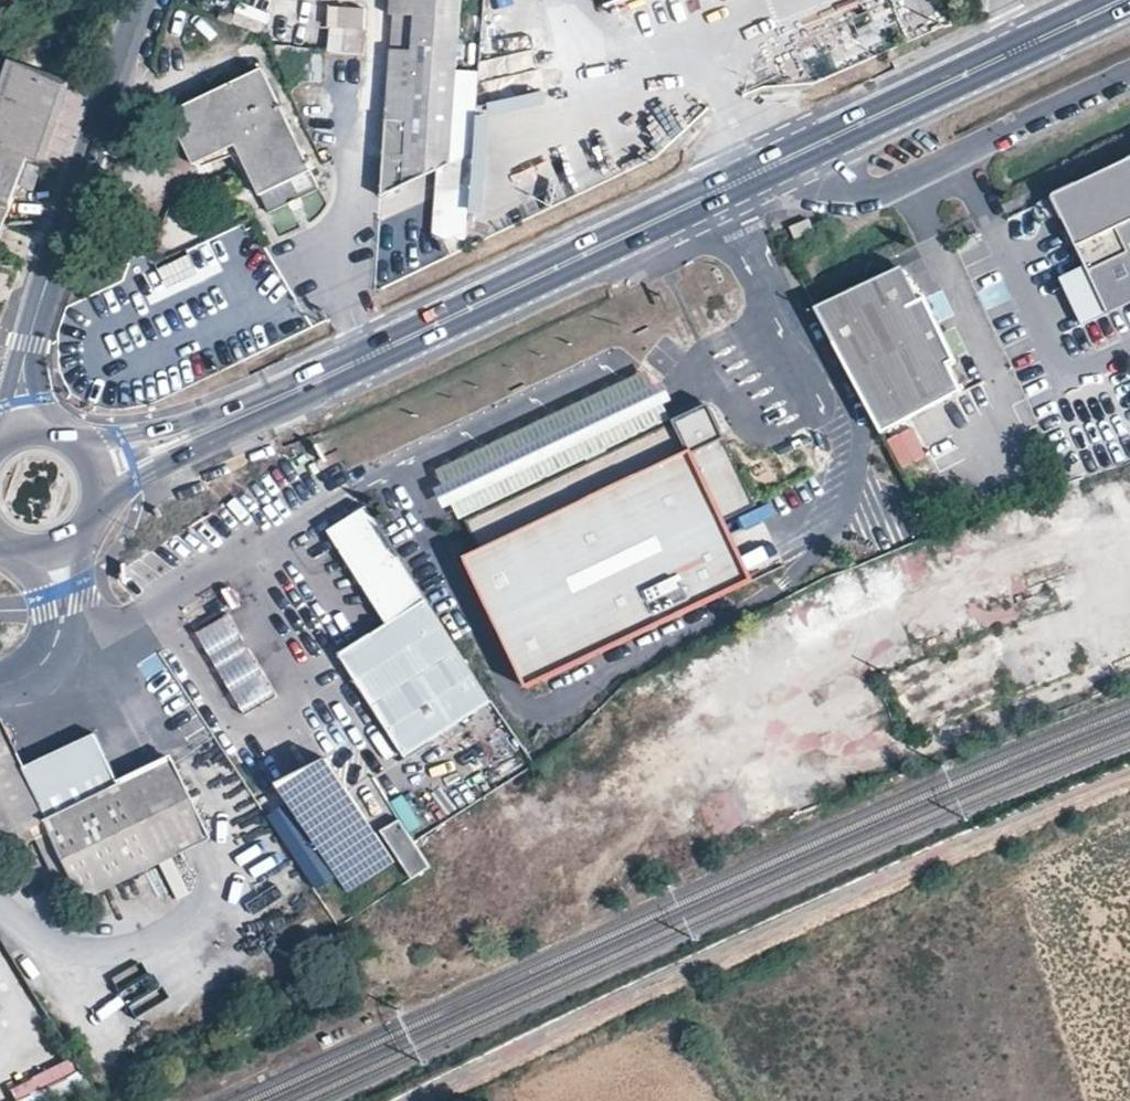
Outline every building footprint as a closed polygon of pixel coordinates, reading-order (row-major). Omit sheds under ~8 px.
[(389,13),(395,13),(386,140),(383,194),(450,164),(461,0),(390,0),(389,13)] [(907,27),(939,21),(935,0),(902,0),(907,27)] [(324,50),(364,52),(366,6),(335,5),(334,24),(272,20),(274,48),(284,48),(286,48),(305,49),(324,50)] [(217,6),(214,14),(227,20),(231,11),(217,6)] [(482,7),(484,31),(513,29),(512,6),(482,7)] [(260,34),(265,21),(232,8),(231,11),(227,20),(260,34)] [(324,50),(305,49),(303,80),(322,81),(324,50)] [(0,105),(0,238),(29,156),(40,160),(56,114),(53,113),(54,100),(53,93),(50,87),(46,84),(38,81),(37,77),(13,69),(0,105)] [(261,194),(310,170),(264,70),(170,114),(194,164),(236,145),(261,194)] [(1052,195),(1086,265),(1108,313),(1129,303),(1129,158),(1052,195)] [(22,187),(34,191),(42,169),(30,165),(22,187)] [(1108,313),(1086,265),(1060,277),(1083,324),(1108,313)] [(925,297),(902,266),(884,275),(909,304),(925,297)] [(954,361),(925,297),(909,304),(884,275),(813,309),(836,350),(872,416),(879,430),(961,391),(948,364),(954,361)] [(723,589),(694,528),(722,515),(754,499),(716,423),(705,400),(463,517),(477,547),(463,554),(524,680),(524,681),(525,681),(525,682),(526,682),(526,683),(527,684),(723,589)] [(915,430),(888,438),(898,469),(925,461),(915,430)] [(409,761),(495,707),(415,582),(371,513),(334,536),(392,630),(344,658),(409,761)] [(752,575),(722,515),(694,528),(723,589),(752,575)] [(279,697),(229,614),(196,634),(247,717),(279,697)] [(884,668),(928,650),(922,635),(878,654),(884,668)] [(50,834),(62,858),(82,901),(119,883),(210,840),(207,834),(172,761),(120,784),(96,736),(55,755),(22,770),(0,725),(0,856),(0,857),(50,834)] [(397,862),(330,760),(305,777),(283,791),(350,893),(397,862)]
